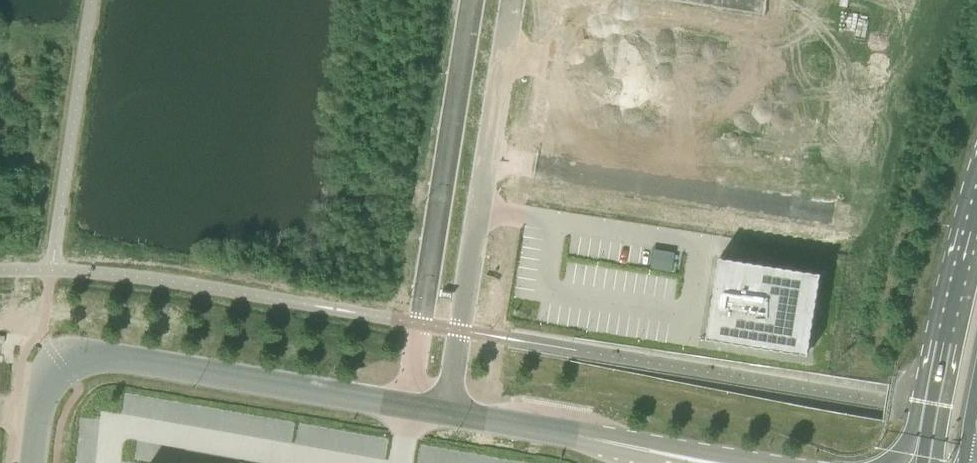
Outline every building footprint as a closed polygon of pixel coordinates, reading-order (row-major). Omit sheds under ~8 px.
[(706,336),(706,337),(707,337),(707,338),(711,338),(712,338),(715,338),(715,339),(721,340),(721,339),(725,340),(731,341),(735,341),(735,342),(741,343),(741,342),(745,343),(745,344),(751,344),(755,345),(761,346),(761,345),(765,346),(765,347),(771,348),(771,347),(775,348),(781,349),(785,349),(784,350),(790,351),(790,350),(794,351),(800,352),(804,352),(804,353),(809,354),(809,349),(809,345),(810,345),(811,339),(810,339),(811,335),(812,335),(813,329),(812,329),(813,325),(814,320),(814,315),(815,315),(816,310),(815,310),(816,306),(817,300),(817,296),(818,296),(819,290),(818,290),(819,286),(820,280),(820,276),(821,276),(822,272),(817,271),(817,272),(813,271),(813,270),(807,269),(807,270),(803,269),(798,268),(797,268),(793,268),(794,267),(788,266),(788,267),(784,266),(778,265),(774,265),(774,264),(768,263),(768,264),(764,263),(758,262),(754,262),(754,261),(748,260),(748,261),(744,260),(744,259),(738,258),(738,259),(734,258),(728,257),(724,257),(724,256),(720,256),(719,260),(720,260),(719,264),(718,270),(718,274),(717,274),(716,280),(717,280),(716,284),(715,290),(715,294),(714,294),(713,298),(709,298),(709,299),(714,300),(711,313),(710,319),(711,319),(708,333),(707,336),(706,336)]
